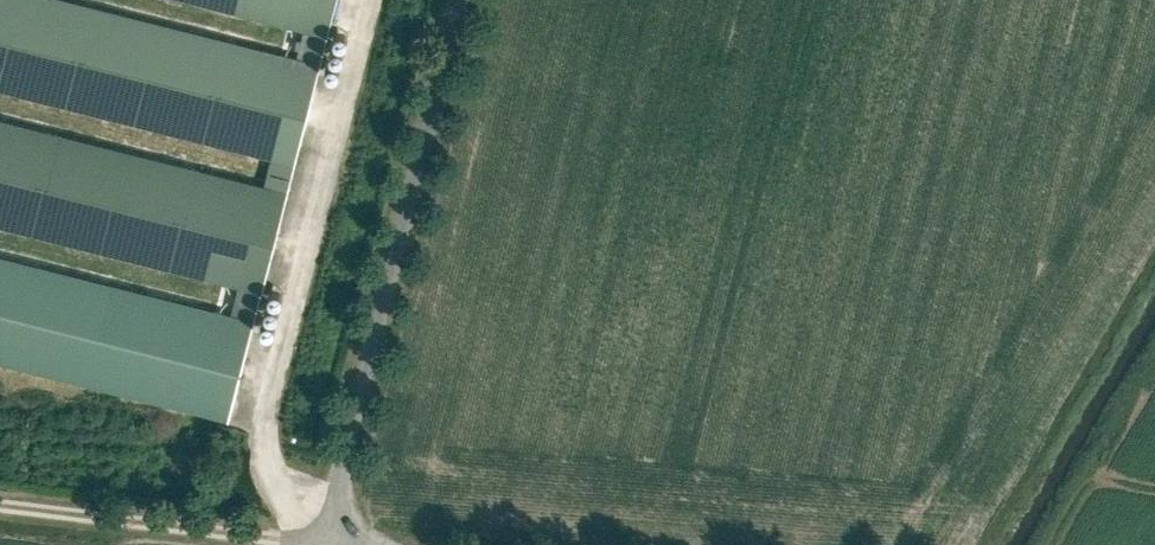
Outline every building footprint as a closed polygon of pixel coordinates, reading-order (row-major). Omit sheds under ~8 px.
[(288,157),(314,58),(90,0),(0,0),(0,83),(288,157)] [(322,28),(329,0),(211,0),(322,28)] [(258,287),(283,187),(0,114),(0,221),(258,287)] [(226,415),(251,316),(0,253),(0,358),(226,415)]
